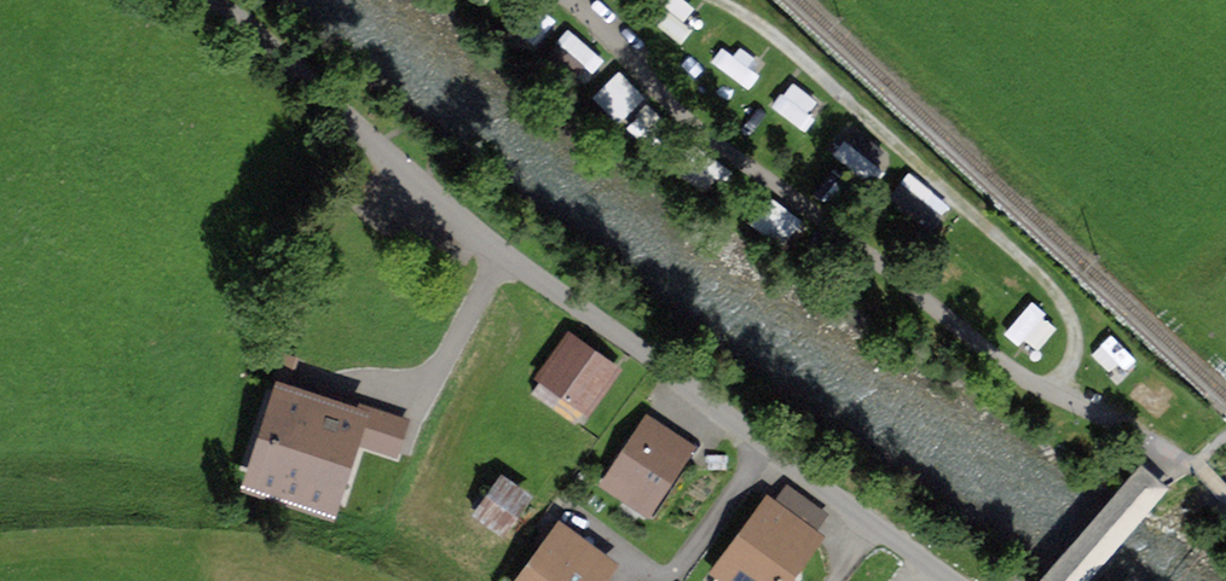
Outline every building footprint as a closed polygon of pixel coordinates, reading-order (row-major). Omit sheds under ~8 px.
[(597,93),(621,116),(644,91),(619,69),(597,93)] [(794,80),(776,104),(802,123),(820,99),(794,80)] [(890,192),(931,227),(952,203),(910,168),(890,192)] [(1036,349),(1057,324),(1032,302),(1010,327),(1036,349)] [(533,392),(575,423),(612,371),(570,341),(533,392)] [(240,485),(334,513),(355,443),(399,456),(411,416),(274,375),(240,485)] [(654,444),(664,428),(652,419),(609,483),(645,507),(676,459),(654,444)] [(522,497),(500,481),(479,510),(501,526),(522,497)] [(732,580),(782,580),(815,537),(769,504),(719,572),(732,580)] [(549,548),(525,580),(593,580),(594,580),(549,548)]
